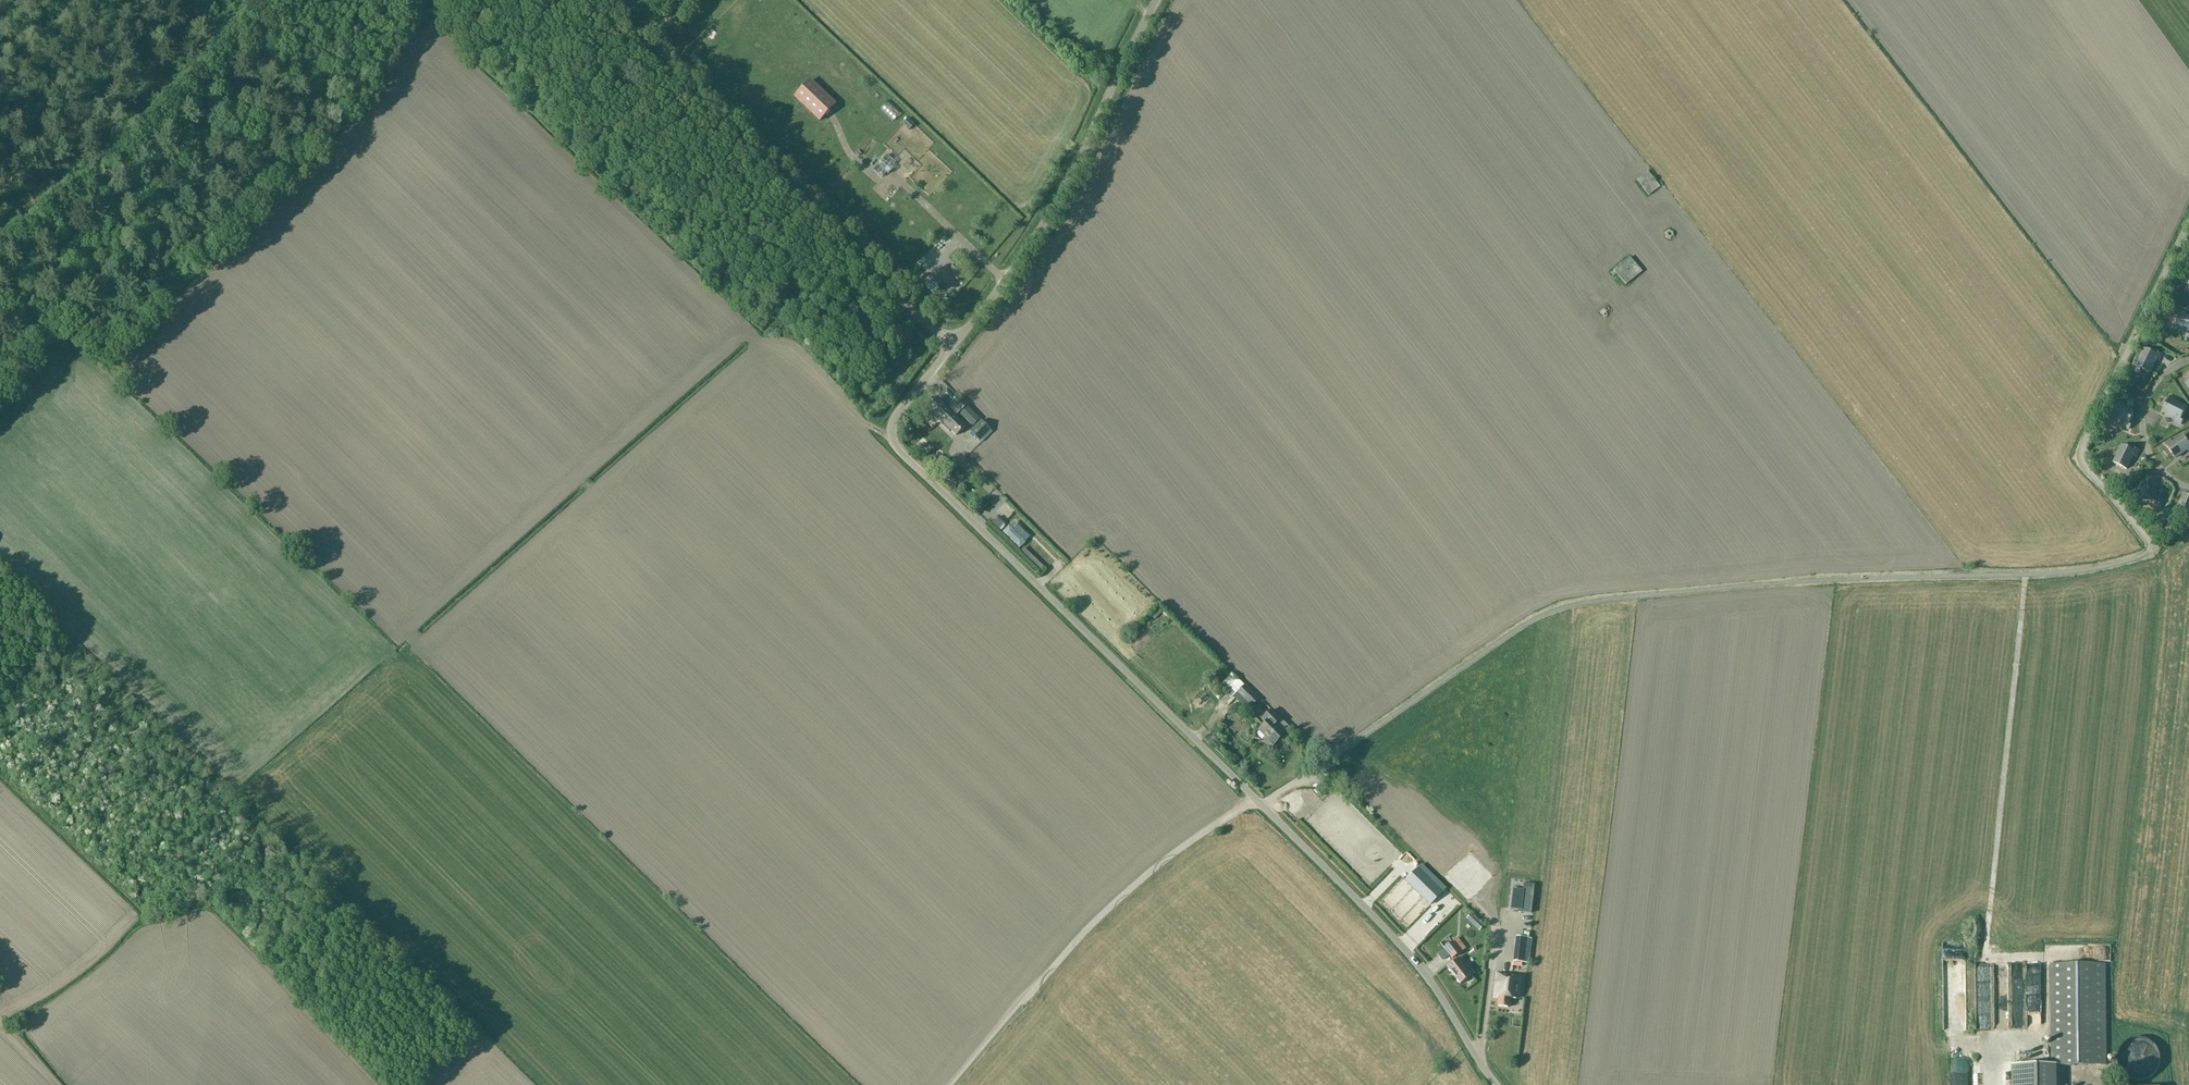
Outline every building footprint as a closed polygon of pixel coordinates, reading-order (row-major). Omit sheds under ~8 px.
[(820,121),(835,105),(810,81),(795,96),(820,121)] [(875,136),(881,131),(870,118),(864,124),(875,136)] [(898,124),(903,131),(909,126),(904,119),(898,124)] [(887,155),(873,170),(882,178),(886,173),(888,175),(893,169),(891,168),(896,163),(887,155)] [(938,164),(929,179),(939,185),(948,170),(938,164)] [(1647,173),(1637,181),(1652,197),(1661,190),(1647,173)] [(1669,229),(1665,232),(1665,237),(1670,240),(1674,237),(1674,231),(1669,229)] [(1642,272),(1630,257),(1610,273),(1613,276),(1616,274),(1626,285),(1642,272)] [(1599,312),(1603,317),(1606,317),(1607,316),(1608,314),(1604,309),(1599,312)] [(2185,316),(2185,312),(2179,311),(2176,329),(2188,331),(2188,317),(2185,316)] [(2162,355),(2157,352),(2156,355),(2145,349),(2139,361),(2136,359),(2133,365),(2149,373),(2156,359),(2159,361),(2162,355)] [(2180,425),(2183,420),(2180,419),(2186,408),(2174,402),(2176,399),(2170,396),(2162,412),(2176,419),(2174,422),(2180,425)] [(955,416),(966,406),(957,397),(947,408),(937,398),(926,409),(949,432),(951,430),(956,435),(965,426),(955,416)] [(2128,429),(2131,424),(2128,423),(2134,412),(2122,406),(2123,403),(2118,400),(2110,417),(2124,423),(2122,426),(2128,429)] [(961,414),(973,425),(979,419),(967,407),(961,414)] [(980,441),(990,430),(981,421),(970,432),(980,441)] [(2183,436),(2172,443),(2170,440),(2165,443),(2175,458),(2187,450),(2188,452),(2188,445),(2183,436)] [(2133,456),(2136,457),(2139,451),(2134,449),(2133,451),(2122,446),(2114,463),(2126,469),(2133,456)] [(2159,480),(2153,480),(2153,482),(2141,483),(2141,496),(2137,496),(2138,502),(2156,501),(2155,487),(2159,486),(2159,480)] [(2184,494),(2178,506),(2175,505),(2172,510),(2188,518),(2188,517),(2188,497),(2184,494)] [(992,524),(998,530),(1003,524),(997,518),(992,524)] [(1160,619),(1148,620),(1148,629),(1161,629),(1160,619)] [(1218,687),(1225,694),(1229,689),(1235,694),(1232,697),(1238,702),(1233,708),(1240,714),(1247,706),(1249,708),(1259,698),(1245,685),(1244,686),(1231,674),(1218,687)] [(1210,699),(1195,710),(1199,717),(1215,706),(1210,699)] [(1275,724),(1280,720),(1270,710),(1265,715),(1269,719),(1258,730),(1267,738),(1264,740),(1271,747),(1285,734),(1275,724)] [(1441,892),(1417,869),(1405,881),(1429,905),(1441,892)] [(1520,912),(1530,913),(1533,883),(1523,882),(1522,888),(1511,887),(1509,908),(1520,909),(1520,912)] [(1457,936),(1443,946),(1451,958),(1465,947),(1457,936)] [(1528,964),(1531,938),(1516,937),(1513,962),(1528,964)] [(1456,959),(1447,967),(1460,984),(1474,973),(1464,961),(1460,964),(1456,959)] [(2051,964),(2052,1065),(2055,1065),(2055,1074),(2032,1074),(2032,1084),(2065,1084),(2065,1074),(2064,1074),(2064,1065),(2106,1065),(2105,964),(2051,964)] [(1520,977),(1513,976),(1513,975),(1497,973),(1496,982),(1495,982),(1495,986),(1496,986),(1495,996),(1498,996),(1497,1006),(1508,1007),(1509,998),(1517,999),(1520,977)] [(2040,1030),(2039,1014),(2025,1014),(2026,1030),(2040,1030)] [(2118,1054),(2117,1058),(2117,1061),(2118,1065),(2120,1069),(2122,1072),(2124,1075),(2127,1077),(2131,1079),(2134,1080),(2138,1081),(2142,1080),(2146,1079),(2149,1078),(2152,1076),(2155,1073),(2157,1070),(2159,1066),(2160,1063),(2160,1059),(2160,1055),(2159,1051),(2157,1048),(2155,1045),(2152,1042),(2149,1040),(2145,1039),(2141,1038),(2137,1038),(2134,1039),(2130,1040),(2127,1042),(2124,1044),(2121,1047),(2119,1050),(2118,1054)]
